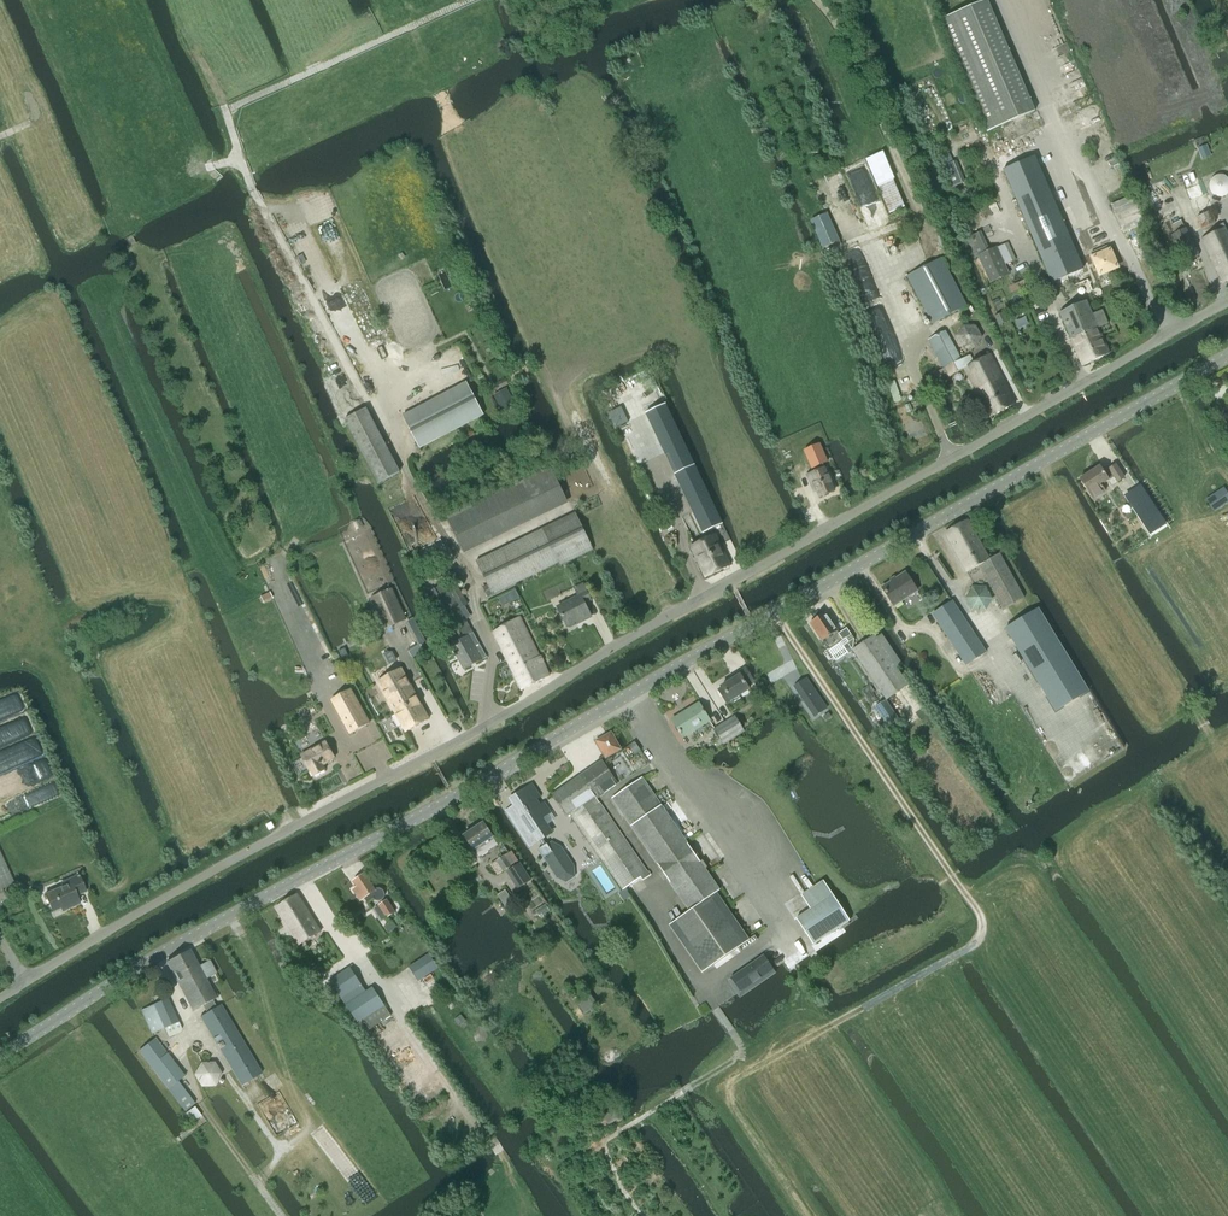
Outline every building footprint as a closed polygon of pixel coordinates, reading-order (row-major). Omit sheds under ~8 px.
[(988,137),(1034,117),(986,8),(940,28),(988,137)] [(993,148),(1052,284),(1059,281),(1066,277),(1083,270),(1034,161),(1019,167),(1008,141),(993,148)] [(1209,150),(1200,154),(1202,159),(1211,155),(1209,150)] [(1209,186),(1209,187),(1209,188),(1209,189),(1210,190),(1211,191),(1211,192),(1212,193),(1212,194),(1213,194),(1214,195),(1215,195),(1215,196),(1216,196),(1217,196),(1218,197),(1219,197),(1220,197),(1221,197),(1222,197),(1223,196),(1224,196),(1225,196),(1225,195),(1226,195),(1227,194),(1227,193),(1227,178),(1227,177),(1226,177),(1225,176),(1224,176),(1223,175),(1222,175),(1221,175),(1220,175),(1219,175),(1218,175),(1217,175),(1216,176),(1215,176),(1214,177),(1213,177),(1212,178),(1212,179),(1211,180),(1210,181),(1210,182),(1209,183),(1209,184),(1209,185),(1209,186)] [(879,187),(894,215),(911,205),(896,178),(879,187)] [(1180,221),(1170,226),(1173,234),(1170,236),(1172,240),(1182,263),(1199,255),(1186,228),(1184,229),(1180,221)] [(1227,281),(1227,236),(1225,229),(1202,239),(1223,283),(1227,281)] [(1107,246),(1091,253),(1102,279),(1118,272),(1107,246)] [(1009,274),(996,248),(978,257),(990,283),(1009,274)] [(906,276),(932,323),(966,305),(940,258),(906,276)] [(1066,277),(1059,281),(1062,289),(1070,286),(1066,277)] [(1025,279),(1008,287),(1011,294),(1028,285),(1025,279)] [(1082,365),(1109,354),(1098,328),(1108,324),(1102,311),(1092,315),(1086,302),(1060,314),(1082,365)] [(997,315),(996,316),(1001,325),(1002,325),(1007,322),(1003,313),(997,315)] [(989,418),(990,417),(1014,405),(989,355),(973,363),(970,357),(967,356),(960,360),(945,330),(929,339),(948,378),(964,369),(989,418)] [(403,415),(420,448),(483,415),(466,383),(403,415)] [(500,408),(514,401),(507,388),(493,395),(500,408)] [(351,391),(343,395),(351,411),(359,407),(351,391)] [(665,404),(645,414),(657,439),(665,455),(702,534),(721,525),(722,524),(685,447),(685,446),(665,404)] [(397,472),(365,410),(344,421),(376,483),(397,472)] [(819,444),(804,451),(812,469),(815,467),(816,472),(824,468),(823,464),(827,462),(819,444)] [(1117,482),(1124,478),(1115,465),(1108,469),(1109,470),(1104,474),(1099,466),(1080,478),(1093,498),(1105,491),(1101,485),(1113,477),(1117,482)] [(550,466),(445,516),(463,552),(567,501),(550,466)] [(834,491),(824,468),(808,476),(811,484),(813,483),(819,497),(834,491)] [(1226,479),(1209,489),(1219,507),(1227,502),(1227,482),(1226,479)] [(1139,486),(1126,495),(1132,503),(1137,500),(1144,511),(1139,514),(1152,533),(1165,525),(1139,486)] [(1210,495),(1204,499),(1213,512),(1219,508),(1210,495)] [(575,513),(476,561),(487,585),(483,587),(488,597),(559,563),(560,566),(593,550),(591,547),(578,520),(575,513)] [(360,519),(353,522),(356,529),(363,526),(360,519)] [(1003,609),(1024,598),(1000,554),(992,558),(991,555),(988,557),(968,520),(945,533),(967,572),(979,566),(1003,609)] [(705,578),(730,566),(716,535),(690,547),(705,578)] [(429,567),(450,556),(441,539),(420,550),(429,567)] [(894,606),(917,591),(905,573),(882,588),(894,606)] [(464,669),(486,657),(445,584),(423,596),(464,669)] [(582,621),(591,616),(585,604),(591,601),(583,585),(575,589),(579,596),(558,607),(567,626),(580,619),(582,621)] [(986,610),(993,598),(986,586),(972,586),(965,598),(972,610),(986,610)] [(385,629),(405,619),(390,589),(371,598),(385,629)] [(515,590),(508,593),(512,601),(519,598),(515,590)] [(269,592),(260,596),(263,603),(272,599),(269,593),(269,592)] [(965,665),(985,652),(952,601),(932,614),(965,665)] [(1056,711),(1089,691),(1038,609),(1005,629),(1056,711)] [(825,613),(810,623),(822,640),(829,649),(840,642),(844,648),(848,645),(852,651),(853,650),(854,638),(846,628),(838,633),(837,630),(825,613)] [(493,632),(522,689),(548,676),(541,657),(539,657),(519,617),(493,632)] [(853,650),(886,699),(907,685),(896,668),(902,664),(882,634),(876,638),(874,636),(853,650)] [(426,643),(418,647),(422,653),(429,649),(426,643)] [(843,648),(849,656),(853,653),(848,645),(843,648)] [(405,732),(428,719),(400,668),(377,681),(405,732)] [(722,686),(722,687),(718,690),(727,703),(749,689),(747,687),(754,682),(745,668),(738,672),(739,675),(722,686)] [(806,678),(794,687),(812,712),(823,704),(806,678)] [(350,734),(369,723),(350,689),(331,700),(350,734)] [(899,719),(886,699),(874,707),(888,727),(899,719)] [(683,737),(709,721),(698,703),(672,720),(683,737)] [(725,723),(734,738),(744,732),(734,717),(725,723)] [(734,738),(725,723),(714,729),(724,745),(734,738)] [(605,756),(619,748),(611,733),(597,741),(605,756)] [(322,764),(334,757),(325,741),(300,755),(309,771),(310,771),(313,776),(325,770),(322,764)] [(593,800),(596,798),(617,783),(602,761),(581,775),(594,794),(591,796),(593,800)] [(594,794),(581,775),(552,795),(566,815),(569,813),(622,890),(647,873),(596,798),(593,800),(591,796),(594,794)] [(750,943),(728,911),(656,805),(657,804),(639,778),(610,798),(688,912),(667,926),(702,976),(750,943)] [(510,799),(517,811),(510,816),(529,846),(538,841),(542,847),(537,850),(542,858),(543,857),(556,878),(565,882),(574,877),(573,867),(560,847),(551,842),(547,845),(546,844),(542,838),(537,830),(545,825),(540,818),(548,812),(542,803),(540,805),(536,799),(539,798),(531,785),(525,790),(524,789),(517,793),(518,794),(510,799)] [(268,830),(274,827),(271,822),(265,825),(268,830)] [(478,857),(489,850),(497,845),(492,838),(493,837),(483,822),(464,835),(478,857)] [(507,869),(518,862),(511,851),(500,858),(507,869)] [(13,884),(0,855),(0,890),(13,884)] [(531,880),(520,863),(506,872),(517,890),(531,880)] [(377,888),(374,889),(364,874),(353,881),(357,887),(353,890),(360,900),(364,898),(367,903),(373,899),(376,900),(379,901),(382,900),(384,897),(384,894),(383,891),(381,889),(377,888)] [(44,895),(52,911),(52,912),(66,906),(68,909),(79,904),(76,896),(86,892),(78,875),(68,880),(70,884),(44,895)] [(298,893),(276,906),(279,911),(299,944),(320,931),(308,911),(298,893)] [(796,919),(813,945),(849,921),(832,895),(796,919)] [(386,917),(394,912),(386,900),(378,905),(386,917)] [(384,926),(389,932),(397,926),(392,920),(384,926)] [(198,966),(189,950),(166,962),(192,1011),(215,998),(205,979),(218,972),(211,960),(198,966)] [(429,953),(409,966),(418,981),(438,968),(429,953)] [(772,970),(764,958),(762,955),(761,955),(761,956),(731,977),(730,977),(740,992),(741,992),(740,991),(771,970),(772,970)] [(364,992),(349,969),(331,981),(346,1004),(364,992)] [(364,992),(346,1004),(358,1022),(363,1019),(369,1028),(390,1014),(372,987),(364,992)] [(578,1005),(585,1015),(598,1005),(591,995),(578,1005)] [(151,1034),(178,1022),(167,998),(141,1010),(151,1034)] [(241,1085),(261,1073),(220,1004),(200,1017),(241,1085)] [(460,1015),(454,1020),(459,1026),(465,1021),(460,1015)] [(167,1089),(184,1076),(155,1038),(138,1051),(167,1089)] [(201,1087),(215,1087),(223,1075),(215,1062),(201,1062),(193,1075),(201,1087)]
